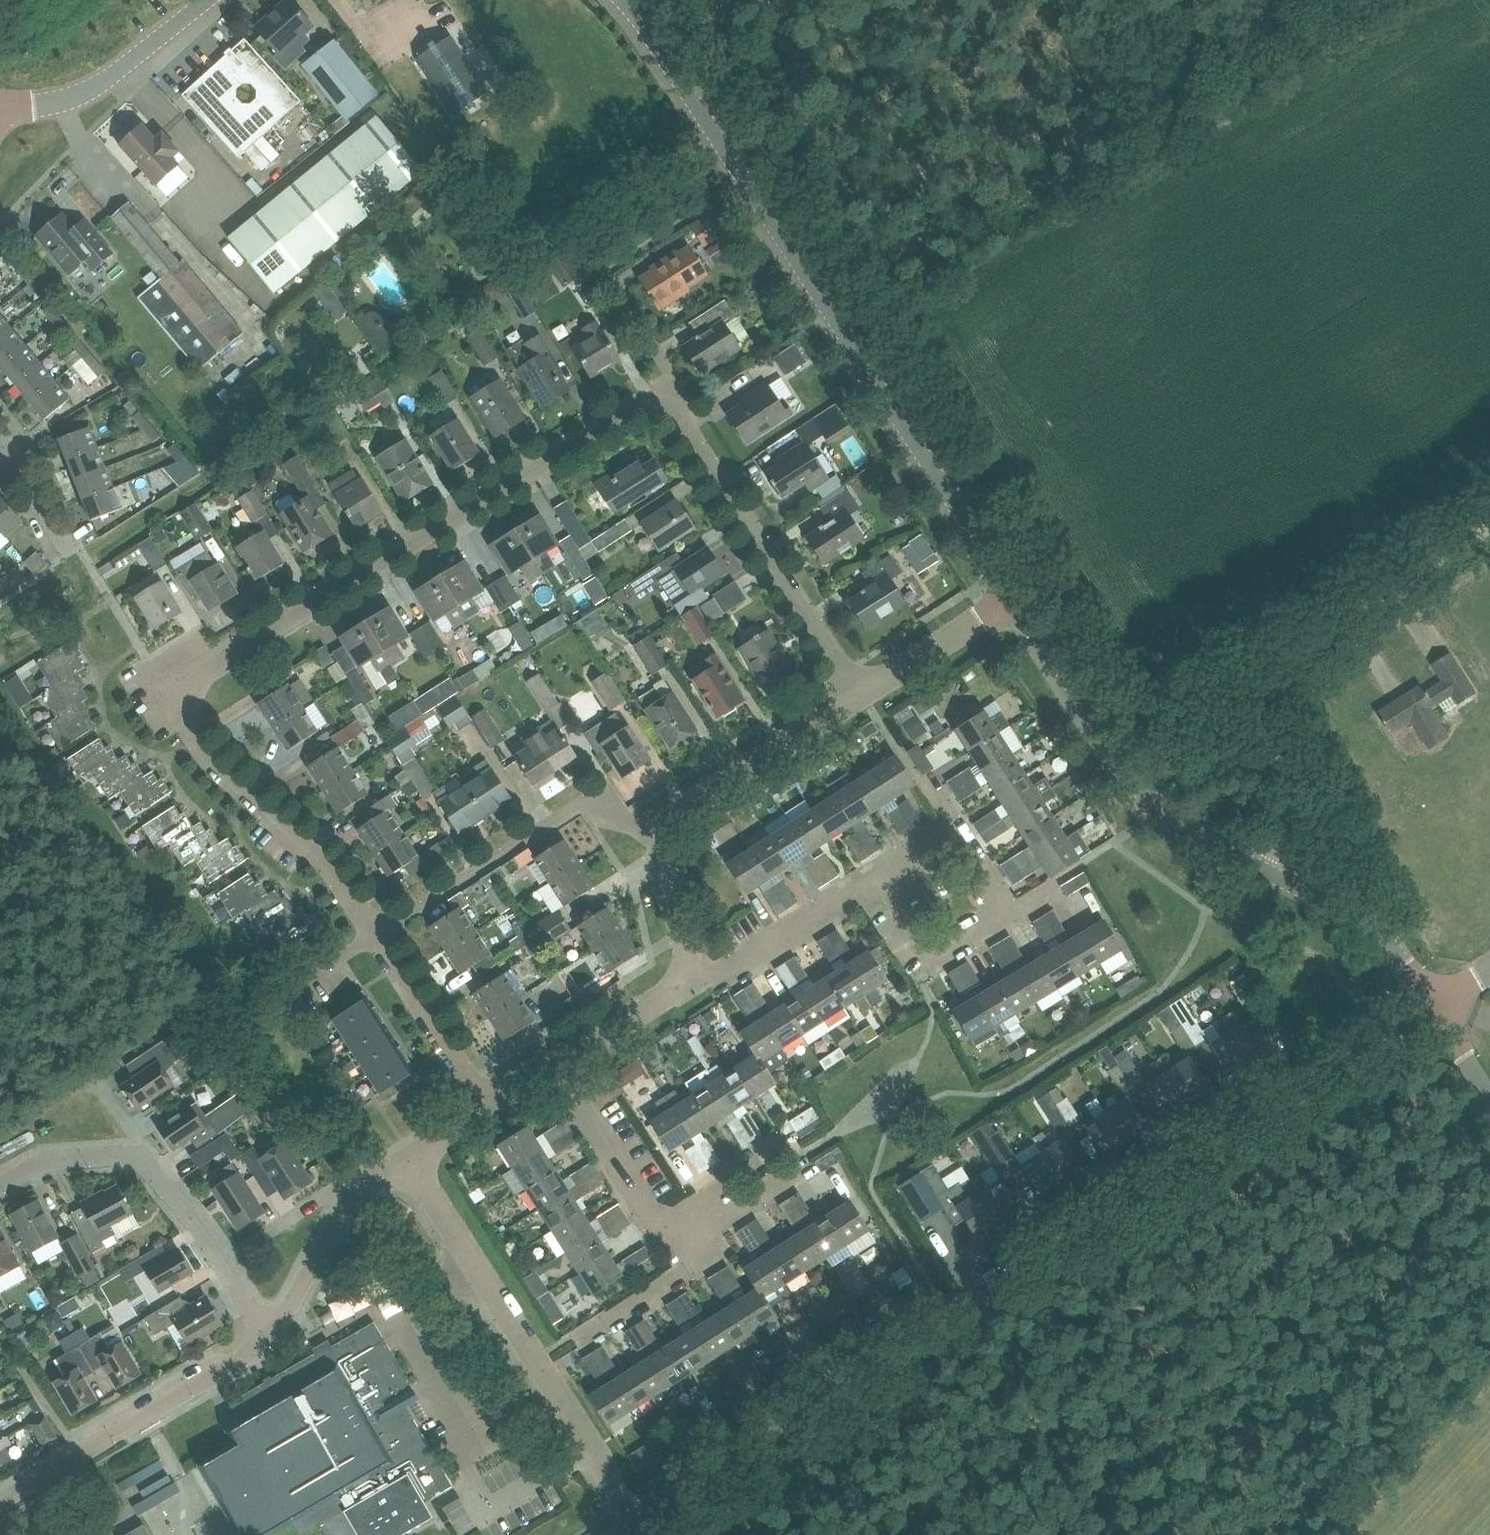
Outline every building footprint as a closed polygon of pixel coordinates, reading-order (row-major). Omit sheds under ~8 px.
[(289,0),(263,24),(266,27),(259,33),(280,56),(313,27),(289,0)] [(453,117),(488,94),(451,37),(416,60),(453,117)] [(226,57),(182,96),(239,159),(301,102),(245,40),(232,52),(230,50),(225,55),(226,57)] [(303,67),(347,121),(378,96),(334,42),(303,67)] [(303,177),(278,198),(229,238),(275,294),(424,173),(377,117),(303,177)] [(142,126),(120,147),(156,186),(179,166),(172,159),(179,153),(162,134),(155,140),(142,126)] [(252,177),(244,183),(255,197),(263,191),(252,177)] [(183,262),(180,265),(129,204),(111,219),(162,279),(139,298),(199,371),(245,333),(244,332),(242,333),(196,277),(183,262)] [(95,272),(114,256),(85,221),(75,230),(62,216),(37,237),(70,276),(87,263),(95,272)] [(714,216),(694,229),(704,245),(724,233),(714,216)] [(726,239),(706,252),(715,265),(734,252),(726,239)] [(15,254),(9,248),(9,247),(8,247),(1,255),(6,260),(10,260),(15,255),(16,255),(15,254)] [(660,309),(688,291),(686,288),(706,276),(689,250),(678,257),(676,254),(653,270),(654,272),(641,280),(660,309)] [(565,287),(580,278),(565,254),(550,264),(565,287)] [(29,286),(36,280),(26,267),(19,273),(29,286)] [(560,293),(546,270),(527,281),(542,305),(560,293)] [(158,279),(153,272),(143,280),(149,286),(158,279)] [(47,292),(36,280),(29,286),(40,298),(47,292)] [(519,284),(506,293),(523,320),(536,312),(519,284)] [(327,285),(315,293),(335,321),(347,312),(327,285)] [(53,325),(60,319),(50,306),(43,312),(53,325)] [(698,336),(695,339),(696,341),(685,348),(702,374),(739,350),(726,329),(735,323),(724,306),(698,322),(706,334),(700,339),(698,336)] [(0,316),(0,339),(12,330),(0,316)] [(60,319),(53,325),(64,337),(71,331),(60,319)] [(575,350),(580,359),(592,377),(619,361),(596,323),(584,330),(590,341),(575,350)] [(466,336),(485,367),(500,358),(480,327),(466,336)] [(1,368),(26,347),(12,330),(0,339),(0,366),(1,368)] [(569,391),(561,378),(555,369),(557,368),(538,337),(527,344),(524,340),(509,350),(543,407),(569,391)] [(575,350),(569,339),(559,345),(565,356),(575,350)] [(82,360),(90,353),(79,341),(72,347),(82,360)] [(774,359),(786,377),(807,363),(795,345),(774,359)] [(41,365),(26,347),(1,368),(16,385),(41,365)] [(366,356),(371,365),(379,359),(373,351),(366,356)] [(90,353),(82,360),(98,378),(106,372),(90,353)] [(30,403),(55,382),(41,365),(16,385),(30,403)] [(458,399),(442,372),(430,380),(446,407),(458,399)] [(384,407),(395,400),(383,381),(382,381),(379,377),(354,392),(357,396),(356,396),(366,411),(381,402),(384,407)] [(45,421),(61,408),(70,400),(55,382),(30,403),(45,421)] [(11,403),(21,392),(12,384),(2,395),(11,403)] [(474,400),(485,419),(496,436),(523,419),(501,384),(474,400)] [(754,399),(729,415),(747,444),(792,415),(783,402),(779,405),(766,385),(751,395),(754,399)] [(231,396),(225,389),(217,395),(223,402),(231,396)] [(317,403),(325,398),(320,389),(312,394),(317,403)] [(132,419),(143,432),(150,425),(131,402),(125,406),(134,418),(132,419)] [(838,410),(816,424),(827,441),(849,426),(838,410)] [(431,437),(442,455),(452,472),(480,455),(459,421),(431,437)] [(150,425),(143,432),(153,444),(161,438),(150,425)] [(60,440),(68,461),(98,449),(89,428),(60,440)] [(379,460),(394,484),(404,501),(432,484),(407,443),(379,460)] [(811,491),(828,480),(805,444),(778,462),(781,466),(768,475),(782,498),(806,483),(811,491)] [(168,451),(178,463),(185,457),(175,445),(168,451)] [(106,469),(98,449),(68,461),(76,481),(106,469)] [(200,475),(196,470),(185,457),(178,463),(189,476),(192,480),(200,475)] [(284,466),(300,493),(315,484),(299,457),(284,466)] [(597,485),(607,501),(615,514),(667,481),(654,461),(643,468),(638,459),(597,485)] [(84,501),(114,489),(106,469),(76,481),(84,501)] [(384,513),(373,496),(363,480),(360,482),(353,471),(329,486),(336,496),(356,530),(384,513)] [(244,479),(231,487),(239,499),(254,523),(255,522),(266,515),(252,492),(244,479)] [(122,510),(114,491),(114,489),(84,501),(92,522),(122,510)] [(824,529),(822,526),(819,529),(820,531),(809,538),(825,564),(862,540),(844,512),(857,504),(849,491),(820,510),(830,525),(824,529)] [(308,497),(297,504),(292,497),(289,496),(278,503),(278,506),(282,514),(281,514),(305,553),(332,536),(308,497)] [(1,534),(6,540),(23,524),(0,497),(0,533),(1,534)] [(660,551),(677,540),(694,529),(677,502),(643,524),(660,551)] [(196,506),(183,515),(199,540),(212,531),(196,506)] [(516,533),(541,573),(553,566),(544,551),(556,544),(540,518),(516,533)] [(591,543),(592,542),(578,519),(565,527),(570,536),(579,551),(592,543),(591,543)] [(591,543),(592,543),(599,554),(633,532),(626,521),(592,542),(591,543)] [(162,528),(154,533),(160,543),(168,538),(162,528)] [(262,533),(237,548),(247,565),(257,582),(273,572),(279,573),(280,568),(284,565),(274,548),(270,542),(264,532),(262,533)] [(493,547),(503,564),(509,574),(521,566),(530,580),(541,573),(516,533),(493,547)] [(594,575),(585,561),(579,551),(570,536),(559,542),(575,568),(584,582),(594,575)] [(921,536),(909,544),(922,563),(934,555),(921,536)] [(151,539),(139,546),(116,560),(99,570),(103,577),(143,552),(156,573),(168,566),(151,539)] [(707,599),(701,590),(724,575),(707,550),(666,577),(658,566),(639,579),(630,585),(638,596),(647,590),(658,582),(680,615),(707,599)] [(48,566),(43,560),(37,553),(25,564),(36,577),(48,566)] [(219,567),(217,568),(208,553),(176,572),(192,598),(200,594),(210,611),(236,595),(219,567)] [(903,574),(891,556),(862,574),(872,589),(851,603),(867,628),(904,605),(890,582),(903,574)] [(441,579),(466,619),(478,611),(470,598),(482,591),(465,564),(441,579)] [(17,570),(11,575),(21,587),(27,582),(17,570)] [(21,587),(11,575),(3,581),(14,593),(21,587)] [(496,581),(512,607),(519,618),(524,616),(526,610),(521,601),(505,575),(496,581)] [(418,593),(428,610),(434,620),(446,612),(454,626),(466,619),(441,579),(418,593)] [(512,607),(496,581),(485,588),(501,614),(512,607)] [(586,585),(592,604),(605,600),(599,582),(586,585)] [(711,623),(724,615),(747,600),(735,582),(713,597),(714,599),(701,607),(711,623)] [(174,602),(163,585),(163,584),(137,600),(155,629),(175,617),(168,606),(174,602)] [(406,636),(401,627),(390,610),(366,625),(391,665),(403,658),(394,643),(406,636)] [(698,610),(684,619),(700,644),(714,635),(698,610)] [(575,621),(581,633),(588,644),(610,631),(598,612),(587,618),(585,615),(575,621)] [(430,621),(420,627),(436,653),(446,647),(430,621)] [(400,680),(391,665),(366,625),(343,639),(359,666),(372,658),(381,672),(390,686),(400,680)] [(420,627),(410,633),(426,659),(436,653),(420,627)] [(741,651),(756,675),(767,692),(794,674),(768,634),(741,651)] [(528,636),(518,642),(525,653),(535,646),(528,636)] [(648,640),(634,649),(651,675),(665,667),(648,640)] [(38,665),(53,688),(78,673),(85,668),(76,654),(80,651),(73,641),(38,665)] [(335,663),(331,657),(325,647),(315,654),(322,663),(325,669),(335,663)] [(451,655),(458,668),(469,662),(461,649),(451,655)] [(1429,750),(1446,739),(1427,709),(1448,695),(1453,704),(1473,691),(1450,655),(1433,666),(1443,683),(1425,694),(1421,688),(1378,715),(1391,734),(1405,725),(1409,730),(1414,726),(1429,750)] [(694,682),(706,701),(717,718),(740,703),(731,690),(736,687),(716,657),(704,665),(709,673),(694,682)] [(376,700),(371,692),(356,666),(345,673),(360,699),(365,707),(376,700)] [(480,682),(473,671),(458,680),(458,679),(452,683),(460,695),(480,682)] [(83,682),(78,673),(53,688),(42,695),(57,719),(82,704),(89,699),(80,684),(83,682)] [(607,675),(593,684),(611,711),(625,702),(607,675)] [(539,676),(528,683),(547,713),(558,705),(539,676)] [(303,709),(302,708),(314,700),(301,679),(289,687),(288,685),(258,705),(273,728),(303,709)] [(673,695),(663,701),(656,690),(640,700),(647,712),(670,748),(697,731),(673,695)] [(27,692),(15,700),(20,709),(33,701),(27,692)] [(474,723),(473,722),(456,697),(437,709),(451,731),(456,728),(459,732),(470,725),(473,723),(474,723)] [(922,701),(913,707),(920,717),(928,711),(922,701)] [(414,703),(390,718),(398,731),(405,727),(420,718),(422,716),(414,703)] [(82,704),(57,719),(46,726),(61,750),(93,730),(84,715),(87,713),(82,704)] [(361,705),(353,710),(351,711),(358,721),(368,715),(361,705)] [(318,732),(303,709),(273,728),(288,752),(318,732)] [(489,748),(492,747),(494,749),(504,742),(485,711),(474,718),(476,721),(473,722),(474,723),(473,723),(489,748)] [(917,715),(911,719),(907,713),(900,717),(904,723),(902,725),(913,742),(928,732),(917,715)] [(998,735),(998,734),(1010,727),(1001,713),(989,721),(984,713),(956,732),(970,753),(998,735)] [(374,725),(368,715),(358,721),(364,731),(374,725)] [(621,723),(616,715),(585,735),(597,754),(604,749),(623,778),(644,765),(637,753),(643,750),(629,729),(628,730),(623,722),(621,723)] [(574,717),(562,721),(567,735),(579,731),(574,717)] [(420,718),(405,727),(405,728),(417,746),(432,736),(420,718)] [(540,729),(531,735),(555,772),(577,758),(566,742),(559,731),(552,721),(540,729)] [(358,722),(333,733),(338,745),(363,734),(358,722)] [(873,722),(859,731),(865,741),(879,732),(873,722)] [(386,740),(403,767),(417,758),(414,753),(419,750),(417,746),(405,728),(386,740)] [(328,732),(317,739),(320,744),(332,738),(328,732)] [(534,786),(555,772),(531,735),(522,740),(528,750),(515,758),(534,786)] [(1012,756),(998,735),(970,753),(983,774),(1012,756)] [(84,785),(95,778),(119,761),(113,752),(110,754),(100,740),(68,760),(84,785)] [(919,747),(908,753),(923,776),(933,769),(919,747)] [(323,791),(352,773),(336,749),(308,768),(323,791)] [(126,756),(119,761),(95,778),(110,801),(121,794),(145,777),(139,768),(136,771),(126,756)] [(996,795),(1025,777),(1012,756),(983,774),(976,779),(982,787),(988,783),(996,795)] [(875,772),(893,800),(915,786),(896,758),(875,772)] [(466,787),(485,817),(511,801),(486,762),(476,769),(481,777),(466,787)] [(947,783),(953,793),(976,779),(970,768),(947,783)] [(395,778),(401,788),(412,781),(405,771),(395,778)] [(145,777),(121,794),(136,817),(172,794),(166,785),(162,787),(153,772),(145,777)] [(893,800),(875,772),(854,785),(873,814),(893,800)] [(367,797),(352,773),(323,791),(338,815),(367,797)] [(852,827),(856,834),(871,857),(881,850),(862,821),(873,814),(854,785),(847,774),(827,788),(833,798),(852,827)] [(1032,788),(1025,777),(996,795),(1010,816),(1038,797),(1051,789),(1045,780),(1032,788)] [(982,787),(976,779),(953,793),(960,803),(983,788),(982,787)] [(412,781),(401,788),(408,798),(418,791),(412,781)] [(777,782),(769,787),(777,800),(785,795),(777,782)] [(460,834),(485,817),(466,787),(450,797),(445,789),(435,795),(460,834)] [(1010,816),(1023,837),(1052,818),(1043,806),(1056,798),(1051,789),(1038,797),(1010,816)] [(373,854),(403,835),(390,813),(399,807),(391,796),(368,811),(374,820),(358,831),(373,854)] [(852,827),(833,798),(812,812),(831,840),(852,827)] [(423,799),(417,802),(423,811),(429,808),(425,802),(423,799)] [(748,801),(728,813),(733,820),(753,808),(748,801)] [(897,807),(912,830),(922,823),(908,801),(897,807)] [(170,845),(194,828),(188,819),(184,821),(175,807),(143,828),(154,845),(159,852),(170,845)] [(912,830),(897,807),(888,813),(903,836),(912,830)] [(974,825),(980,835),(1003,820),(997,810),(974,825)] [(831,840),(812,812),(792,825),(810,854),(831,840)] [(132,822),(127,814),(122,818),(116,822),(122,829),(126,826),(132,822)] [(731,823),(726,815),(701,831),(705,839),(731,823)] [(1065,839),(1052,818),(1023,837),(1036,858),(1065,839)] [(1003,820),(980,835),(987,845),(1009,830),(1003,820)] [(201,823),(194,828),(170,845),(185,869),(196,861),(220,844),(214,836),(211,838),(201,823)] [(771,839),(789,867),(810,854),(792,825),(771,839)] [(1077,831),(1065,839),(1036,858),(1050,879),(1091,853),(1077,831)] [(861,863),(871,857),(856,834),(846,840),(861,863)] [(418,858),(408,841),(403,835),(373,854),(389,878),(405,867),(412,877),(433,863),(426,852),(418,858)] [(439,845),(446,855),(456,848),(449,838),(439,845)] [(220,844),(196,861),(211,885),(247,862),(241,852),(237,854),(227,839),(220,844)] [(789,867),(771,839),(750,852),(768,881),(789,867)] [(535,860),(546,877),(550,884),(580,864),(565,841),(535,860)] [(143,852),(138,855),(143,863),(153,856),(153,855),(148,848),(143,852)] [(528,848),(512,856),(518,867),(534,859),(528,848)] [(760,886),(768,881),(750,852),(729,866),(747,895),(760,886)] [(1007,877),(1030,862),(1023,852),(1001,867),(1007,877)] [(824,854),(814,861),(829,884),(839,877),(824,854)] [(819,890),(829,884),(814,861),(804,867),(819,890)] [(1036,872),(1030,862),(1007,877),(1013,887),(1036,872)] [(595,888),(580,864),(550,884),(565,907),(595,888)] [(491,874),(498,884),(508,878),(501,868),(491,874)] [(1084,873),(1061,888),(1067,898),(1090,884),(1084,873)] [(234,919),(245,912),(268,895),(263,886),(259,889),(250,874),(218,894),(228,911),(234,919)] [(487,891),(498,884),(491,874),(481,881),(487,891)] [(768,881),(760,886),(764,893),(763,894),(777,917),(787,910),(772,888),(768,881)] [(772,888),(787,910),(797,904),(782,881),(772,888)] [(276,890),(268,895),(245,912),(249,918),(253,925),(243,931),(250,941),(260,935),(271,928),(295,912),(289,903),(286,905),(276,890)] [(507,901),(497,907),(502,914),(512,908),(507,901)] [(302,907),(295,912),(271,928),(286,952),(322,929),(316,919),(312,921),(302,907)] [(446,951),(476,932),(460,908),(430,928),(446,951)] [(593,951),(624,931),(608,908),(578,927),(593,951)] [(1053,911),(1043,917),(1057,941),(1067,935),(1053,911)] [(536,941),(566,921),(560,912),(530,931),(536,941)] [(1051,953),(1040,960),(1057,989),(1058,989),(1063,996),(1083,984),(1078,977),(1061,947),(1057,941),(1043,917),(1033,923),(1051,953)] [(536,941),(542,951),(573,931),(566,921),(536,941)] [(1082,935),(1100,964),(1122,951),(1104,921),(1082,935)] [(510,955),(523,946),(525,948),(536,941),(530,931),(519,938),(518,936),(504,945),(510,955)] [(639,955),(624,931),(593,951),(609,974),(639,955)] [(827,937),(842,960),(852,953),(837,931),(827,937)] [(491,955),(476,932),(446,951),(461,975),(491,955)] [(1061,947),(1078,977),(1100,964),(1082,935),(1061,947)] [(842,960),(827,937),(817,943),(832,966),(842,960)] [(1011,937),(1001,943),(1015,966),(1025,960),(1011,937)] [(536,941),(525,948),(531,958),(542,951),(536,941)] [(1004,972),(1015,966),(1001,943),(990,949),(1004,972)] [(846,966),(873,1008),(883,1002),(875,989),(886,981),(868,953),(846,966)] [(796,957),(786,964),(800,987),(810,980),(796,957)] [(1036,1002),(1057,989),(1040,960),(1018,973),(1036,1002)] [(968,962),(958,969),(972,992),(982,986),(968,962)] [(805,993),(800,987),(786,964),(776,970),(795,1000),(805,993)] [(826,980),(844,1008),(855,1001),(863,1014),(873,1008),(846,966),(826,980)] [(962,998),(972,992),(958,969),(948,975),(962,998)] [(997,986),(1015,1015),(1036,1002),(1018,973),(997,986)] [(489,1018),(519,999),(504,975),(474,995),(489,1018)] [(1139,981),(1137,977),(1116,991),(1122,1000),(1143,987),(1139,981)] [(1146,977),(1139,981),(1143,987),(1144,987),(1150,983),(1146,977)] [(844,1008),(826,980),(805,993),(823,1022),(844,1008)] [(759,1013),(763,1020),(773,1014),(754,984),(745,990),(759,1013)] [(1259,1006),(1245,985),(1234,992),(1247,1013),(1259,1006)] [(1010,1034),(1003,1022),(1015,1015),(997,986),(976,998),(998,1036),(998,1035),(1001,1039),(1010,1034)] [(749,1020),(759,1013),(745,990),(734,997),(749,1020)] [(582,992),(572,998),(578,1008),(588,1002),(582,992)] [(334,1022),(344,1039),(357,1058),(391,1036),(383,1024),(385,1023),(375,1008),(373,1009),(363,993),(325,1017),(330,1024),(334,1022)] [(784,1007),(802,1035),(823,1022),(805,993),(795,1000),(784,1007)] [(578,1008),(572,998),(561,1005),(568,1015),(578,1008)] [(976,1048),(998,1036),(976,998),(954,1012),(972,1041),(976,1048)] [(534,1022),(519,999),(489,1018),(504,1042),(534,1022)] [(1182,999),(1171,1006),(1196,1046),(1207,1039),(1182,999)] [(1196,1046),(1171,1006),(1160,1014),(1171,1032),(1185,1053),(1196,1046)] [(773,1014),(763,1020),(781,1049),(802,1035),(784,1007),(773,1014)] [(712,1011),(704,1017),(708,1024),(717,1018),(712,1011)] [(1224,1019),(1251,1061),(1271,1048),(1253,1019),(1242,1026),(1233,1013),(1224,1019)] [(710,1029),(701,1016),(698,1018),(707,1031),(710,1029)] [(165,1074),(188,1057),(212,1040),(197,1019),(173,1036),(138,1059),(146,1071),(123,1086),(139,1110),(173,1086),(165,1074)] [(1229,1075),(1251,1061),(1224,1019),(1213,1026),(1221,1039),(1210,1046),(1229,1075)] [(789,1060),(781,1049),(763,1020),(741,1034),(757,1057),(760,1062),(761,1062),(769,1074),(789,1060)] [(1152,1031),(1147,1022),(1144,1023),(1140,1026),(1144,1035),(1152,1031)] [(859,1034),(851,1039),(858,1050),(866,1045),(859,1034)] [(357,1058),(369,1078),(380,1095),(376,1097),(381,1105),(419,1080),(408,1064),(410,1062),(401,1047),(398,1049),(391,1036),(357,1058)] [(690,1040),(688,1041),(699,1058),(702,1056),(705,1054),(701,1045),(696,1037),(690,1040)] [(1133,1087),(1114,1058),(1107,1047),(1099,1053),(1110,1071),(1108,1072),(1121,1094),(1133,1087)] [(651,1049),(640,1056),(646,1066),(657,1059),(651,1049)] [(826,1071),(846,1058),(841,1050),(821,1062),(826,1071)] [(1014,1061),(1023,1059),(1021,1050),(1012,1051),(1014,1061)] [(1144,1080),(1130,1058),(1125,1051),(1114,1058),(1133,1087),(1144,1080)] [(734,1112),(755,1099),(736,1070),(726,1077),(719,1066),(712,1070),(702,1056),(699,1058),(707,1071),(734,1112)] [(757,1057),(736,1070),(755,1099),(776,1085),(769,1074),(761,1062),(760,1062),(757,1057)] [(1189,1059),(1168,1073),(1187,1102),(1208,1088),(1189,1059)] [(1166,1116),(1187,1102),(1168,1073),(1159,1060),(1149,1067),(1158,1079),(1147,1087),(1166,1116)] [(810,1067),(800,1073),(805,1080),(814,1074),(810,1067)] [(626,1068),(614,1076),(622,1087),(634,1080),(626,1068)] [(734,1112),(707,1071),(686,1084),(694,1097),(713,1125),(734,1112)] [(1056,1090),(1049,1094),(1070,1127),(1081,1120),(1068,1099),(1064,1101),(1056,1090)] [(235,1091),(204,1111),(216,1131),(248,1110),(235,1091)] [(676,1092),(666,1098),(692,1139),(713,1125),(694,1097),(683,1104),(676,1092)] [(1070,1127),(1049,1094),(1038,1101),(1059,1134),(1070,1127)] [(692,1139),(666,1098),(656,1104),(664,1116),(652,1124),(670,1153),(692,1139)] [(1145,1129),(1134,1112),(1126,1099),(1105,1113),(1124,1143),(1145,1129)] [(1103,1156),(1124,1143),(1105,1113),(1096,1100),(1086,1107),(1095,1120),(1083,1127),(1103,1156)] [(190,1108),(159,1129),(174,1151),(190,1139),(198,1150),(219,1136),(210,1123),(204,1128),(190,1108)] [(790,1123),(796,1133),(819,1118),(812,1108),(790,1123)] [(748,1112),(738,1119),(753,1142),(762,1135),(748,1112)] [(823,1125),(819,1118),(796,1133),(801,1140),(823,1125)] [(743,1148),(753,1142),(738,1119),(728,1125),(743,1148)] [(549,1146),(572,1131),(565,1121),(543,1136),(549,1146)] [(513,1169),(542,1150),(529,1129),(500,1147),(513,1169)] [(981,1129),(971,1135),(979,1147),(996,1174),(1007,1167),(988,1139),(981,1129)] [(572,1131),(549,1146),(555,1156),(578,1141),(572,1131)] [(1000,1132),(988,1139),(1007,1167),(1016,1161),(1018,1160),(1016,1156),(1005,1139),(1000,1132)] [(1042,1133),(1033,1140),(1035,1144),(1041,1153),(1061,1183),(1082,1169),(1071,1153),(1063,1140),(1051,1147),(1042,1133)] [(231,1162),(241,1156),(227,1135),(191,1157),(199,1169),(225,1152),(231,1162)] [(706,1139),(696,1146),(711,1168),(721,1162),(706,1139)] [(253,1148),(241,1156),(260,1186),(272,1179),(285,1200),(312,1183),(287,1143),(261,1160),(253,1148)] [(1035,1144),(1016,1156),(1018,1160),(1016,1161),(1020,1167),(1039,1197),(1061,1183),(1041,1153),(1035,1144)] [(701,1175),(711,1168),(696,1146),(686,1152),(701,1175)] [(838,1149),(816,1163),(822,1173),(845,1159),(838,1149)] [(513,1169),(527,1189),(556,1171),(542,1150),(513,1169)] [(265,1213),(239,1174),(233,1164),(216,1175),(223,1185),(213,1191),(221,1204),(224,1202),(227,1208),(225,1210),(238,1230),(265,1213)] [(569,1179),(575,1188),(598,1173),(592,1164),(569,1179)] [(933,1166),(921,1173),(899,1186),(922,1222),(943,1208),(955,1226),(965,1220),(976,1237),(998,1224),(971,1181),(961,1188),(959,1185),(949,1191),(941,1180),(933,1166)] [(540,1210),(569,1192),(556,1171),(527,1189),(540,1210)] [(598,1173),(575,1188),(582,1198),(605,1183),(598,1173)] [(981,1175),(971,1181),(998,1224),(1019,1210),(1001,1181),(989,1188),(981,1175)] [(112,1227),(133,1216),(117,1186),(96,1197),(95,1196),(81,1203),(84,1208),(72,1215),(93,1254),(106,1247),(103,1243),(117,1236),(112,1227)] [(540,1210),(553,1231),(582,1213),(569,1192),(540,1210)] [(789,1200),(804,1223),(814,1216),(799,1193),(789,1200)] [(804,1223),(789,1200),(779,1206),(794,1229),(804,1223)] [(12,1216),(32,1253),(59,1240),(38,1202),(12,1216)] [(850,1202),(828,1216),(847,1245),(868,1231),(850,1202)] [(602,1230),(625,1215),(619,1205),(596,1220),(602,1230)] [(557,1258),(567,1252),(595,1234),(582,1213),(553,1231),(544,1237),(557,1258)] [(625,1215),(602,1230),(608,1239),(631,1225),(625,1215)] [(826,1258),(847,1245),(828,1216),(808,1229),(826,1258)] [(747,1227),(762,1249),(772,1243),(757,1220),(747,1227)] [(762,1249),(747,1227),(737,1233),(752,1256),(762,1249)] [(808,1229),(787,1243),(805,1272),(826,1258),(808,1229)] [(20,1267),(0,1230),(0,1277),(20,1267)] [(567,1252),(580,1273),(609,1255),(595,1234),(567,1252)] [(83,1276),(94,1270),(76,1237),(65,1243),(83,1276)] [(784,1285),(805,1272),(787,1243),(766,1256),(784,1285)] [(623,1262),(629,1272),(652,1257),(646,1247),(623,1262)] [(156,1250),(138,1260),(120,1271),(127,1284),(147,1272),(159,1293),(175,1283),(193,1273),(179,1251),(162,1261),(156,1250)] [(622,1276),(609,1255),(580,1273),(594,1294),(622,1276)] [(766,1256),(745,1270),(758,1290),(763,1298),(764,1298),(770,1307),(790,1295),(784,1285),(766,1256)] [(718,1274),(733,1296),(743,1290),(728,1267),(718,1274)] [(733,1296),(718,1274),(708,1280),(723,1303),(733,1296)] [(362,1284),(326,1299),(335,1321),(371,1306),(362,1284)] [(39,1311),(50,1304),(38,1287),(27,1294),(39,1311)] [(758,1290),(737,1303),(756,1332),(762,1341),(770,1336),(765,1326),(777,1318),(770,1307),(764,1298),(763,1298),(758,1290)] [(686,1294),(676,1300),(691,1323),(701,1317),(686,1294)] [(866,1296),(856,1302),(863,1312),(872,1306),(867,1299),(866,1296)] [(181,1298),(145,1319),(155,1336),(176,1324),(189,1347),(224,1326),(206,1297),(187,1308),(181,1298)] [(681,1329),(691,1323),(676,1300),(666,1307),(681,1329)] [(62,1301),(55,1312),(65,1319),(73,1308),(62,1301)] [(756,1332),(737,1303),(716,1316),(734,1345),(756,1332)] [(812,1306),(804,1311),(810,1320),(818,1315),(812,1306)] [(714,1358),(734,1345),(716,1316),(695,1330),(714,1358)] [(645,1320),(635,1327),(649,1350),(659,1343),(645,1320)] [(229,1405),(240,1423),(226,1431),(234,1445),(198,1466),(239,1534),(274,1534),(293,1524),(299,1534),(306,1534),(319,1527),(323,1534),(405,1534),(433,1518),(425,1503),(453,1487),(406,1407),(410,1405),(405,1397),(386,1408),(382,1402),(411,1385),(374,1323),(328,1350),(327,1348),(229,1405)] [(639,1356),(649,1350),(635,1327),(625,1333),(639,1356)] [(72,1336),(94,1373),(105,1367),(117,1389),(141,1375),(123,1344),(111,1351),(101,1334),(91,1340),(84,1329),(72,1336)] [(692,1372),(714,1358),(695,1330),(674,1343),(692,1372)] [(94,1373),(72,1336),(61,1342),(67,1353),(57,1360),(67,1377),(55,1384),(73,1415),(97,1401),(84,1379),(94,1373)] [(654,1356),(672,1385),(678,1395),(698,1381),(692,1372),(674,1343),(654,1356)] [(593,1353),(607,1376),(617,1370),(603,1347),(593,1353)] [(607,1376),(593,1353),(583,1360),(597,1383),(607,1376)] [(633,1369),(651,1398),(672,1385),(654,1356),(633,1369)] [(786,1374),(788,1377),(794,1373),(792,1369),(793,1369),(787,1359),(778,1365),(784,1375),(786,1374)] [(774,1366),(762,1374),(769,1385),(781,1377),(774,1366)] [(612,1383),(630,1412),(651,1398),(633,1369),(612,1383)] [(608,1425),(630,1412),(612,1383),(590,1397),(608,1425)] [(733,1411),(727,1400),(718,1405),(724,1416),(733,1411)] [(710,1415),(715,1423),(722,1419),(717,1411),(710,1415)] [(32,1425),(43,1446),(57,1439),(46,1418),(32,1425)] [(657,1433),(662,1442),(673,1435),(668,1426),(657,1433)] [(0,1442),(0,1452),(12,1445),(8,1437),(0,1442)] [(653,1448),(644,1453),(651,1463),(659,1458),(653,1448)] [(180,1492),(175,1483),(134,1507),(139,1516),(180,1492)] [(144,1526),(128,1534),(149,1534),(144,1526)]
